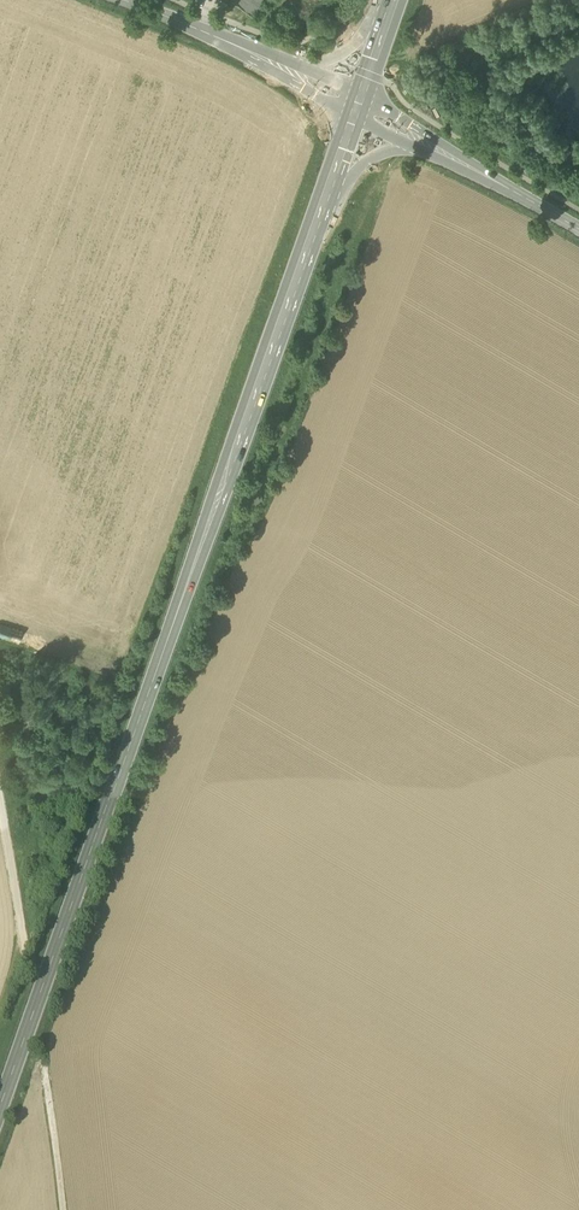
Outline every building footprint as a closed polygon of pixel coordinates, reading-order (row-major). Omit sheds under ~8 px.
[(237,3),(254,15),(265,0),(240,0),(237,3)]
